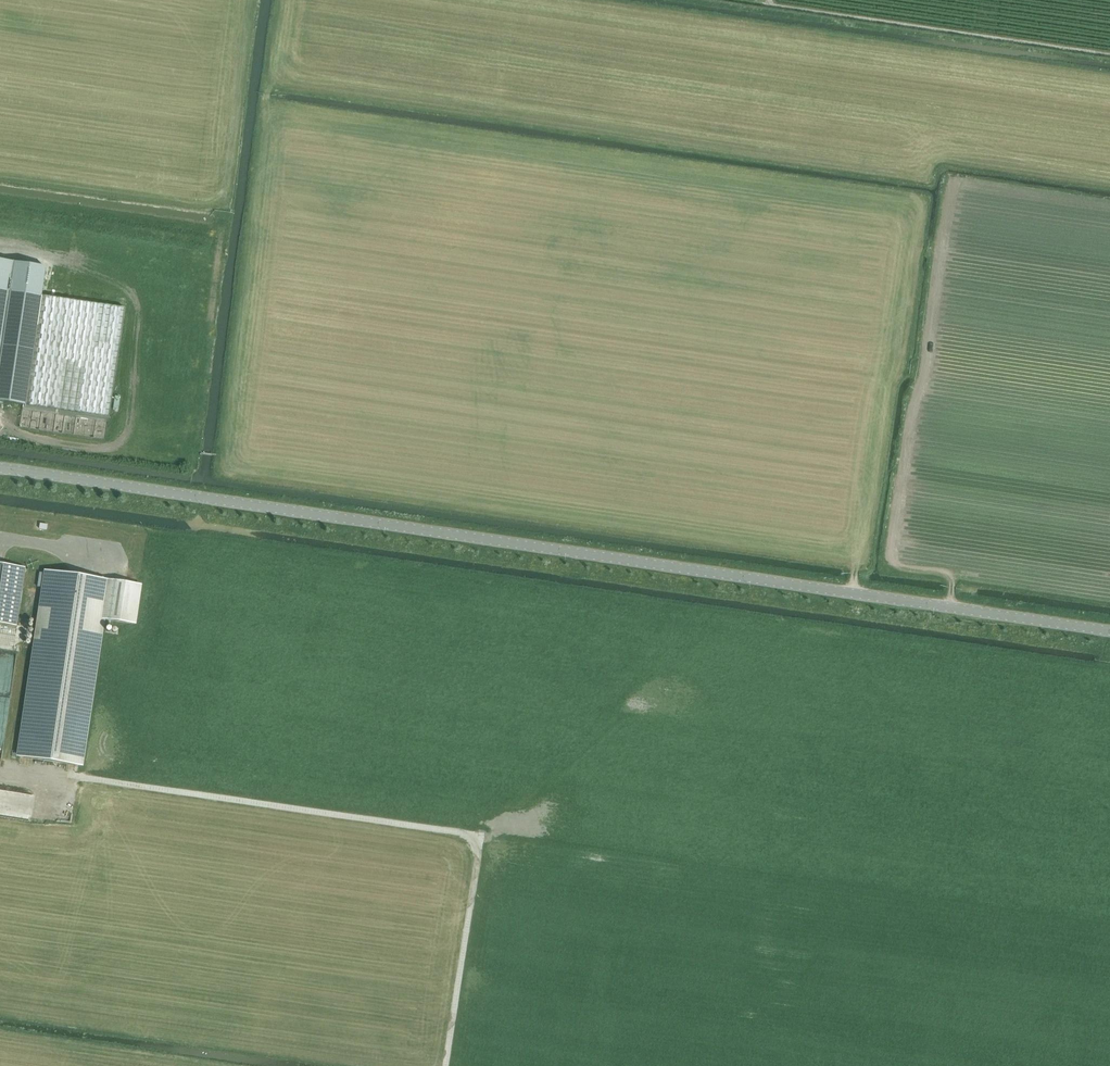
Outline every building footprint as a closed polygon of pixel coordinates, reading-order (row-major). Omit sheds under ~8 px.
[(36,326),(38,314),(39,304),(41,296),(0,289),(0,401),(24,405),(36,326)] [(109,418),(125,308),(41,296),(39,304),(38,314),(36,326),(24,405),(109,418)] [(16,626),(24,568),(0,564),(0,624),(16,626)] [(44,569),(16,756),(83,766),(106,620),(136,624),(142,584),(44,569)]
